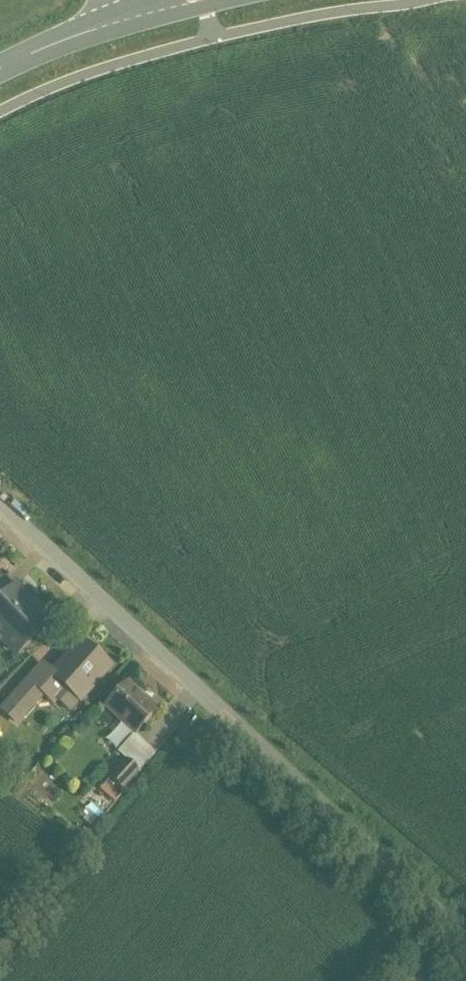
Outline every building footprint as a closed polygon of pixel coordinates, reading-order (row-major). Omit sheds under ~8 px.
[(0,602),(0,635),(18,653),(51,621),(16,586),(0,602)] [(53,674),(52,675),(56,679),(81,701),(110,667),(81,642),(53,674)] [(16,724),(56,679),(52,675),(53,674),(42,665),(1,710),(16,724)] [(141,695),(128,683),(106,706),(136,734),(159,709),(142,694),(141,695)] [(127,759),(111,777),(123,788),(139,770),(127,759)]
